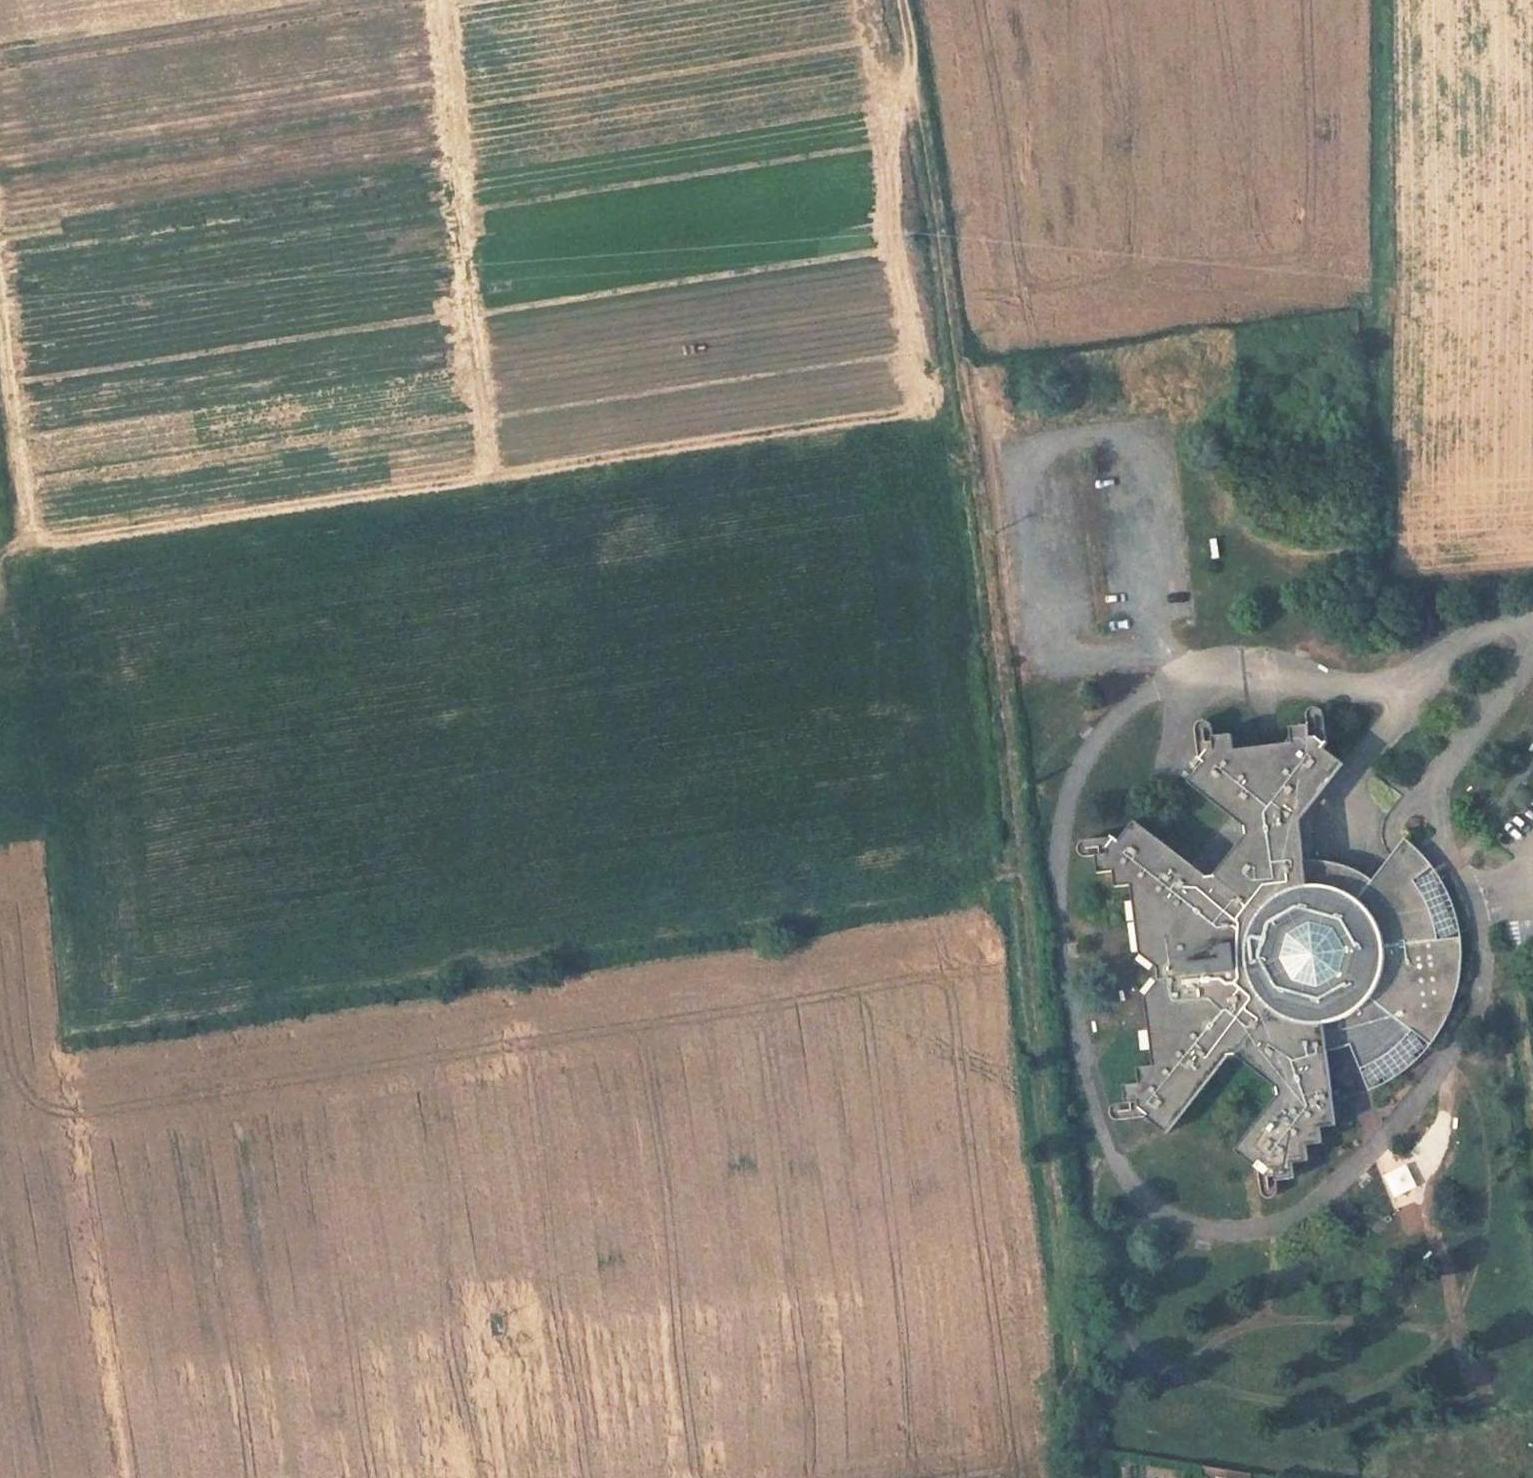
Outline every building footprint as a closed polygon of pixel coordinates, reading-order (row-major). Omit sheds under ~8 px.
[(1126,881),(1129,896),(1146,894),(1156,962),(1158,976),(1168,1044),(1150,1046),(1152,1061),(1136,1064),(1137,1079),(1120,1081),(1122,1099),(1134,1098),(1134,1106),(1146,1114),(1144,1116),(1167,1134),(1229,1050),(1238,1048),(1278,1078),(1279,1090),(1234,1151),(1251,1165),(1256,1161),(1265,1168),(1276,1168),(1276,1178),(1295,1176),(1294,1162),(1309,1159),(1308,1143),(1321,1141),(1319,1124),(1335,1120),(1325,1047),(1348,1040),(1358,1064),(1370,1058),(1396,1039),(1411,1023),(1428,1036),(1447,1000),(1454,973),(1453,928),(1433,930),(1428,910),(1416,884),(1406,871),(1383,874),(1378,882),(1367,873),(1339,859),(1316,854),(1295,854),(1288,808),(1331,751),(1310,734),(1314,728),(1305,720),(1297,720),(1295,709),(1277,712),(1279,726),(1220,735),(1218,722),(1203,722),(1204,735),(1196,735),(1187,748),(1193,753),(1179,772),(1238,818),(1238,826),(1206,868),(1204,870),(1197,870),(1125,815),(1109,836),(1103,831),(1094,841),(1095,847),(1084,848),(1086,869),(1106,866),(1108,883),(1126,881)] [(1453,928),(1445,897),(1420,855),(1397,833),(1367,873),(1378,882),(1383,874),(1406,871),(1416,884),(1428,910),(1433,930),(1453,928)] [(1156,962),(1146,894),(1129,896),(1135,947),(1156,962)] [(1168,1044),(1158,976),(1143,995),(1150,1046),(1168,1044)] [(1401,1063),(1428,1036),(1411,1023),(1396,1039),(1370,1058),(1358,1064),(1368,1085),(1378,1080),(1401,1063)]
